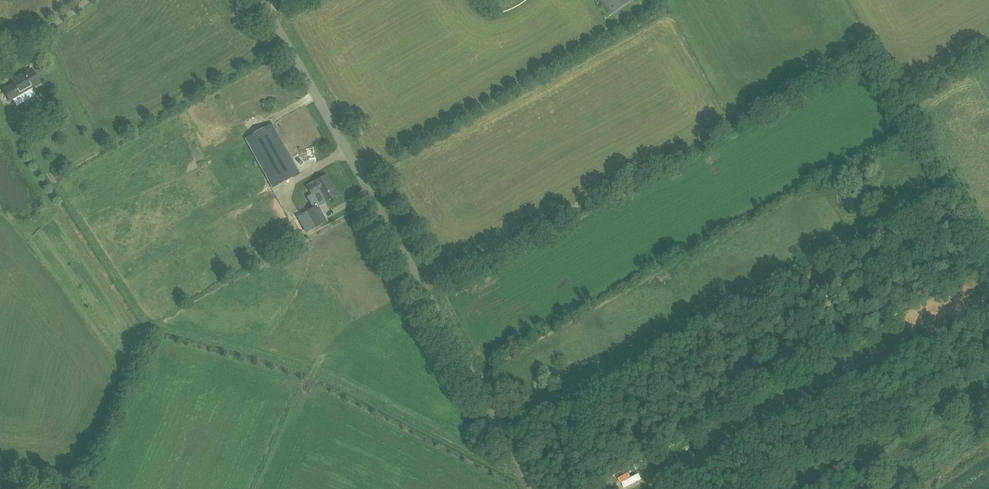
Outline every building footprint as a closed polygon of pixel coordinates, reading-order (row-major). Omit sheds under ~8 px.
[(611,17),(635,0),(599,0),(611,17)] [(14,83),(4,89),(11,101),(40,83),(32,69),(12,80),(14,83)] [(273,188),(300,173),(273,124),(246,139),(273,188)] [(326,202),(338,196),(327,176),(315,182),(307,186),(313,196),(320,191),(326,202)] [(315,228),(328,221),(319,205),(306,213),(315,228)]
